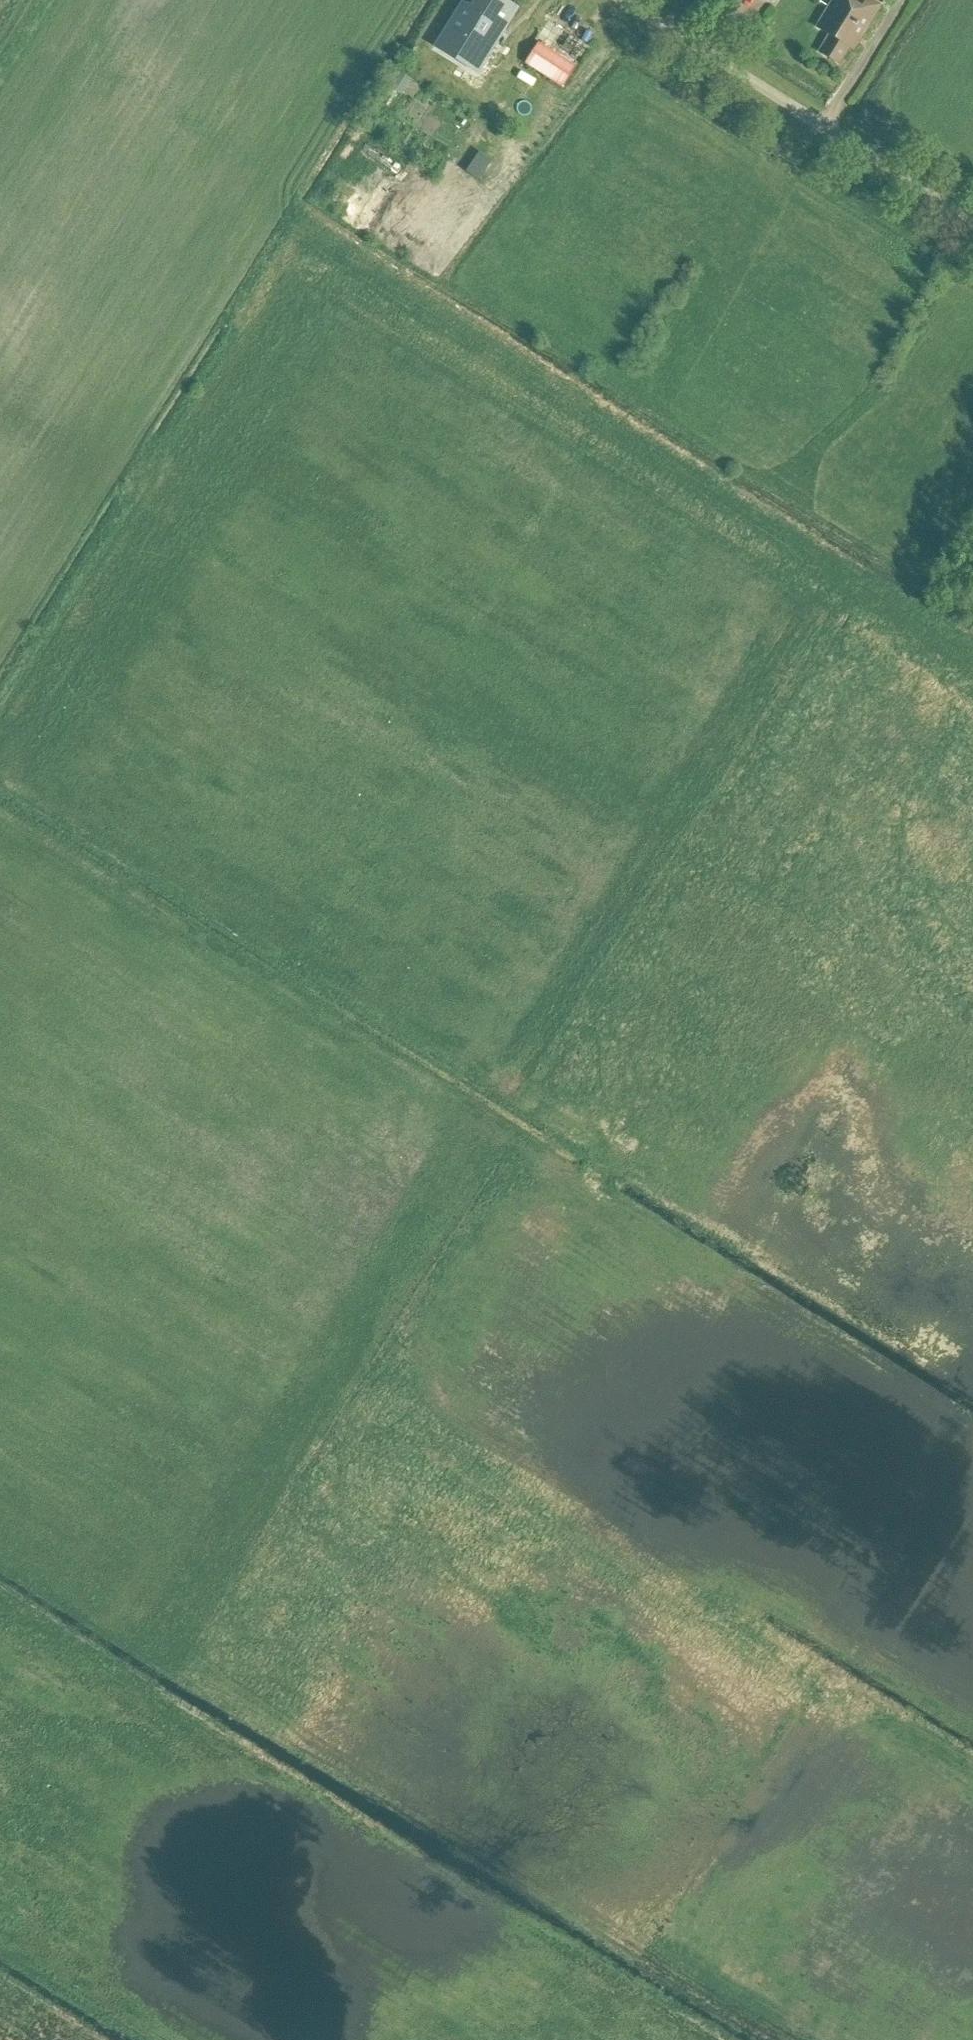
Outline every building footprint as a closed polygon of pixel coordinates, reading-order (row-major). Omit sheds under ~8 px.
[(445,41),(478,62),(479,60),(483,54),(487,48),(485,47),(496,29),(498,31),(502,23),(512,8),(499,0),(483,0),(475,13),(466,7),(456,23),(445,41)] [(880,7),(868,0),(833,0),(816,29),(829,37),(818,54),(839,66),(849,49),(854,51),(880,7)] [(525,63),(562,87),(576,66),(539,42),(525,63)] [(399,74),(389,90),(401,97),(411,82),(399,74)] [(479,147),(466,166),(481,175),(493,156),(479,147)] [(375,183),(382,170),(358,158),(351,171),(375,183)]
